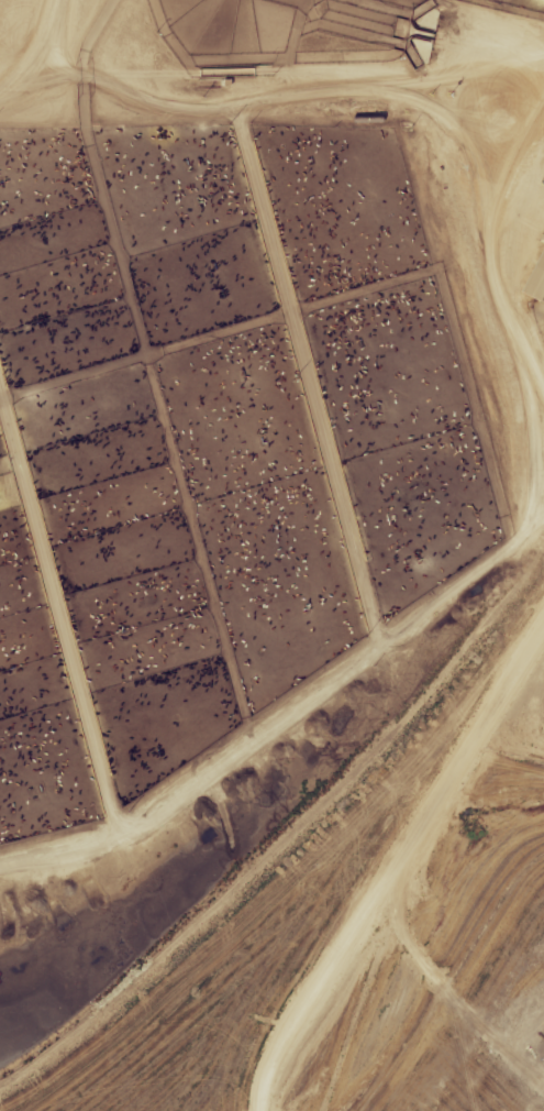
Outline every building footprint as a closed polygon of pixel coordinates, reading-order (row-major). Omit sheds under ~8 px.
[(543,301),(543,267),(532,296),(543,301)]
